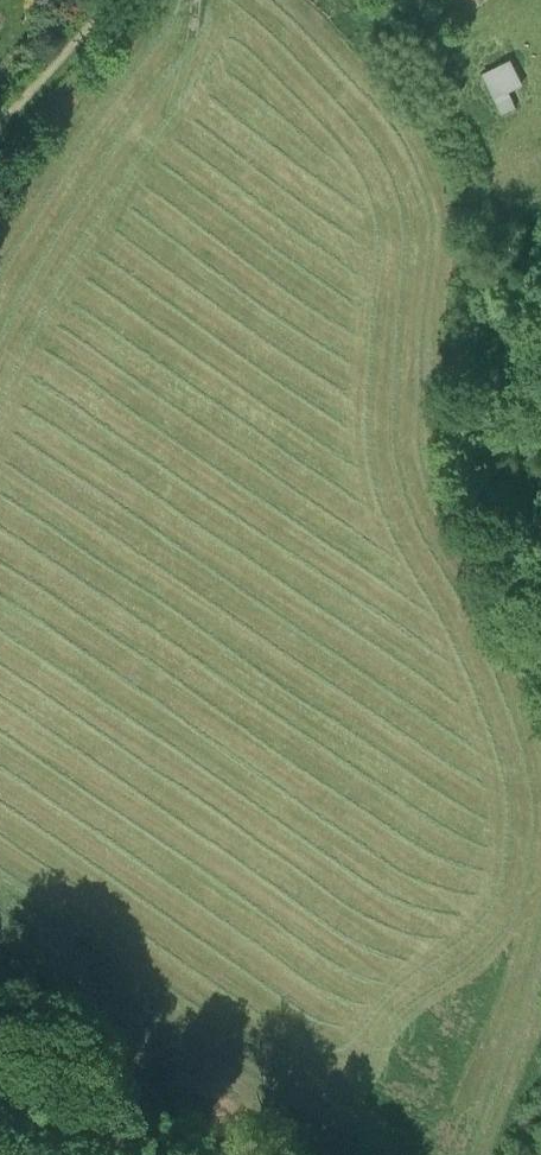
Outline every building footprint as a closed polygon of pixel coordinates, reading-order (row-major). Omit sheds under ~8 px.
[(511,59),(483,72),(502,115),(516,109),(507,90),(522,83),(511,59)]
